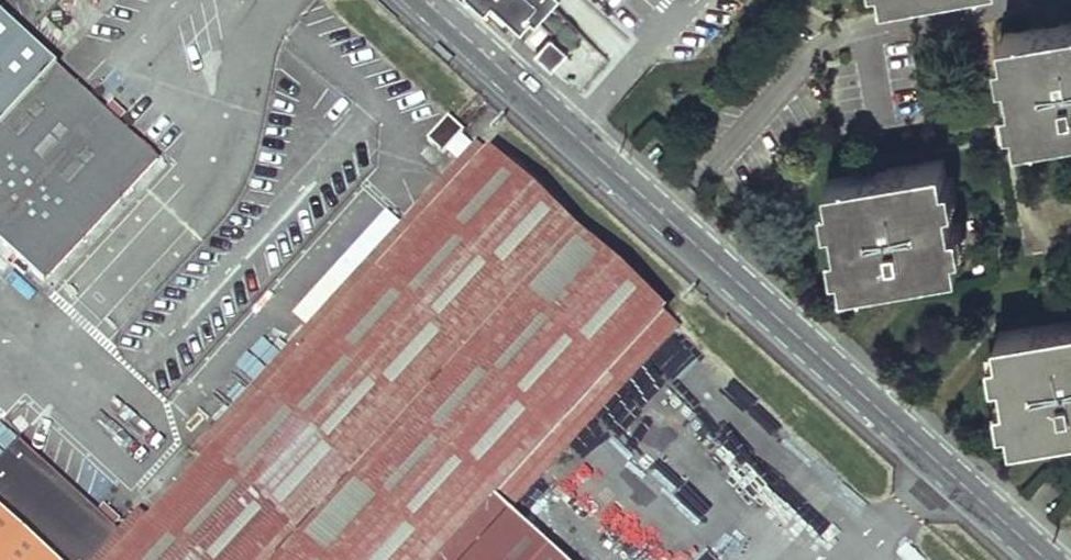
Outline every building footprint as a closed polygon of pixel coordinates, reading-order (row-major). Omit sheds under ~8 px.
[(545,0),(497,0),(523,24),(545,0)] [(0,13),(0,241),(46,283),(160,161),(0,13)] [(1000,34),(1017,136),(1070,128),(1070,22),(1000,34)] [(537,53),(554,68),(569,51),(552,36),(537,53)] [(468,135),(450,119),(428,144),(446,160),(468,135)] [(151,523),(116,559),(565,559),(511,510),(682,327),(482,140),(197,445),(209,455),(151,523)] [(957,265),(939,161),(826,180),(843,284),(957,265)] [(362,228),(374,210),(361,201),(349,219),(362,228)] [(994,330),(1013,434),(1070,425),(1070,318),(994,330)] [(700,508),(697,502),(708,481),(744,501),(743,533),(718,546),(718,559),(756,559),(785,559),(792,557),(818,509),(654,420),(711,421),(717,424),(708,406),(727,396),(738,418),(740,416),(692,322),(664,373),(672,388),(687,397),(687,416),(666,404),(655,404),(632,416),(648,448),(648,463),(627,451),(611,459),(700,508)] [(0,432),(0,458),(15,437),(2,428),(0,432)] [(54,559),(116,559),(151,523),(137,511),(119,530),(21,441),(0,464),(0,511),(54,559)] [(0,511),(0,559),(54,559),(0,511)]
